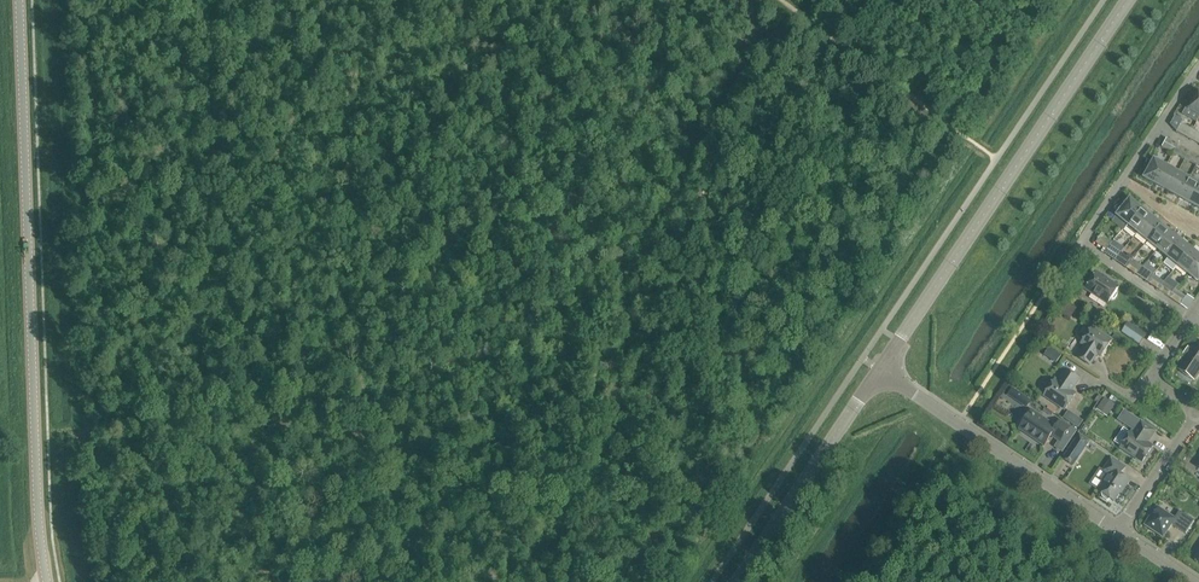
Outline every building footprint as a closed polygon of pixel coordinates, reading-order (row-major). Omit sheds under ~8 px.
[(1198,116),(1198,92),(1196,96),(1190,93),(1187,104),(1185,108),(1198,116)] [(1185,117),(1182,121),(1176,117),(1171,126),(1178,129),(1176,132),(1177,131),(1180,133),(1186,126),(1189,128),(1192,121),(1185,117)] [(1192,130),(1187,138),(1188,138),(1188,137),(1191,139),(1198,133),(1192,130)] [(1156,185),(1166,166),(1154,160),(1152,163),(1147,160),(1144,172),(1142,176),(1141,176),(1156,185)] [(1166,166),(1156,185),(1167,191),(1177,173),(1166,166)] [(1177,173),(1167,191),(1179,197),(1189,179),(1177,173)] [(1179,197),(1190,203),(1198,187),(1198,185),(1189,179),(1179,197)] [(1190,203),(1198,208),(1198,187),(1190,203)] [(1117,216),(1127,224),(1140,208),(1127,198),(1126,198),(1127,198),(1124,202),(1114,209),(1119,213),(1117,216)] [(1140,208),(1127,224),(1137,232),(1150,216),(1140,208)] [(1150,216),(1137,232),(1147,241),(1160,225),(1150,216)] [(1147,241),(1157,249),(1170,233),(1160,225),(1147,241)] [(1170,233),(1157,249),(1168,257),(1181,241),(1170,233)] [(1156,255),(1159,251),(1141,236),(1137,240),(1156,255)] [(1104,254),(1112,242),(1107,239),(1106,239),(1104,248),(1106,250),(1104,253),(1104,254)] [(1181,241),(1168,257),(1178,265),(1191,249),(1181,241)] [(1115,260),(1115,261),(1121,253),(1115,249),(1112,258),(1115,260)] [(1178,265),(1188,273),(1198,260),(1198,256),(1191,249),(1178,265)] [(1126,267),(1126,268),(1132,260),(1126,257),(1123,265),(1126,267)] [(1188,273),(1198,282),(1198,281),(1198,260),(1188,273)] [(1137,275),(1145,280),(1148,282),(1147,283),(1148,283),(1157,270),(1150,265),(1151,264),(1147,261),(1142,267),(1137,275)] [(1137,275),(1136,275),(1137,276),(1137,275),(1142,267),(1137,264),(1134,273),(1137,275)] [(1110,299),(1112,300),(1114,299),(1117,295),(1117,293),(1115,292),(1119,287),(1097,272),(1085,289),(1107,304),(1110,299)] [(1158,290),(1159,290),(1164,282),(1159,279),(1156,288),(1159,289),(1158,290)] [(1175,290),(1170,286),(1171,283),(1166,280),(1164,282),(1159,290),(1169,298),(1175,290)] [(1180,304),(1180,305),(1186,297),(1181,293),(1181,294),(1178,302),(1180,304)] [(1067,318),(1074,306),(1062,300),(1055,311),(1067,318)] [(1146,334),(1128,322),(1121,332),(1139,345),(1146,334)] [(1085,346),(1077,357),(1089,365),(1097,354),(1101,357),(1111,341),(1092,327),(1081,343),(1085,346)] [(1197,342),(1179,369),(1194,379),(1198,372),(1198,373),(1198,343),(1197,342)] [(1044,396),(1065,410),(1076,394),(1071,391),(1079,379),(1066,370),(1058,382),(1054,380),(1044,396)] [(1104,398),(1099,406),(1110,413),(1115,405),(1104,398)] [(1073,424),(1078,417),(1068,410),(1063,418),(1073,424)] [(1123,428),(1114,442),(1121,447),(1120,447),(1142,462),(1153,446),(1146,442),(1149,438),(1150,439),(1155,431),(1141,422),(1139,424),(1137,422),(1139,420),(1123,410),(1116,420),(1134,432),(1133,433),(1131,432),(1130,432),(1123,428)] [(1037,441),(1044,445),(1051,435),(1060,441),(1069,427),(1060,421),(1055,427),(1038,415),(1037,416),(1035,416),(1030,413),(1028,415),(1025,416),(1022,421),(1022,424),(1019,429),(1026,433),(1030,432),(1036,437),(1037,441)] [(1063,460),(1074,467),(1092,442),(1080,434),(1063,460)] [(1102,494),(1101,495),(1102,497),(1107,501),(1109,500),(1110,499),(1114,502),(1123,487),(1124,488),(1130,480),(1120,474),(1125,467),(1112,458),(1103,471),(1108,474),(1097,490),(1102,494)] [(1157,507),(1148,521),(1149,528),(1163,537),(1171,524),(1185,534),(1194,521),(1179,511),(1174,518),(1157,507)]
